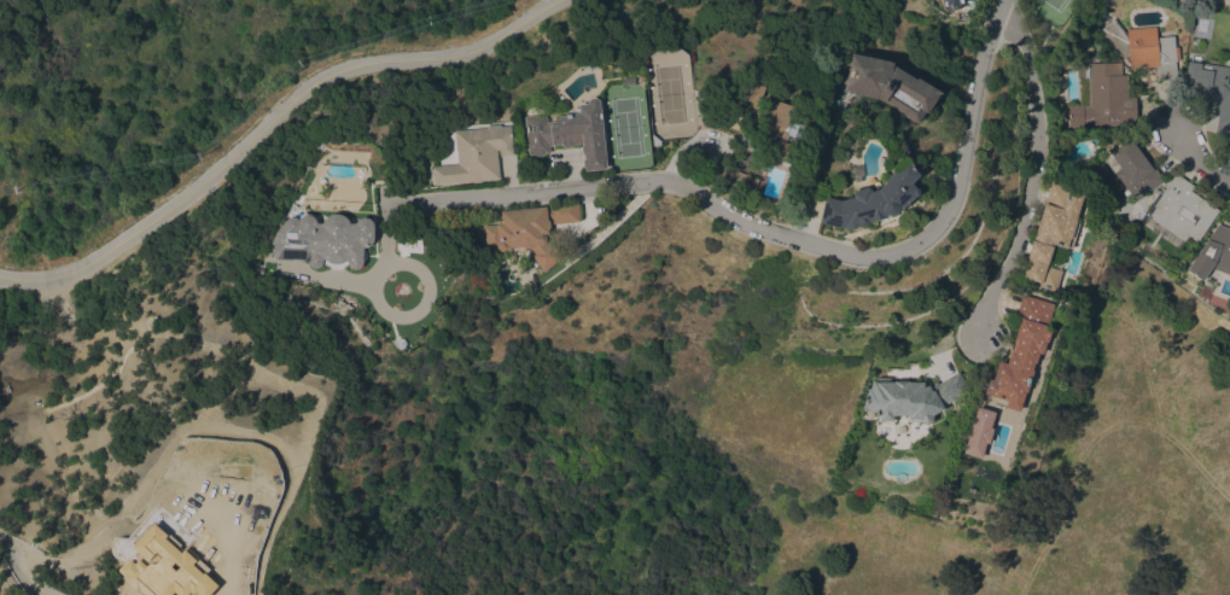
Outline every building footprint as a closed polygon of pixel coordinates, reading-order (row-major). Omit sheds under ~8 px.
[(944,6),(942,0),(963,0),(963,1),(960,2),(961,7),(949,11),(948,5),(944,6)] [(1127,34),(1126,28),(1156,25),(1158,36),(1174,35),(1176,47),(1178,46),(1179,59),(1177,60),(1177,62),(1176,62),(1177,78),(1158,80),(1156,65),(1130,68),(1130,63),(1100,29),(1114,18),(1127,34)] [(894,62),(894,64),(916,78),(917,76),(942,91),(928,112),(925,111),(919,122),(916,121),(915,122),(904,115),(905,113),(879,98),(845,89),(852,52),(894,62)] [(1188,60),(1229,68),(1228,83),(1229,84),(1229,139),(1214,136),(1218,112),(1216,112),(1217,101),(1213,98),(1213,100),(1209,99),(1209,100),(1181,94),(1188,60)] [(1089,62),(1120,62),(1120,74),(1127,74),(1127,97),(1136,97),(1137,124),(1069,126),(1068,105),(1089,105),(1089,62)] [(766,153),(765,157),(756,153),(766,119),(764,118),(763,121),(756,118),(758,112),(747,109),(745,116),(742,115),(738,129),(705,117),(711,98),(730,104),(733,95),(740,99),(747,78),(765,86),(760,101),(769,104),(771,98),(794,105),(791,117),(808,123),(803,140),(788,135),(786,141),(791,142),(785,159),(766,153)] [(525,116),(547,115),(547,121),(556,119),(556,118),(559,118),(561,115),(566,115),(567,113),(570,113),(575,107),(579,107),(579,103),(588,103),(588,101),(591,97),(596,97),(601,100),(607,168),(585,170),(585,167),(584,167),(583,158),(585,158),(584,153),(583,153),(582,145),(583,145),(583,142),(575,144),(573,146),(565,147),(562,144),(549,145),(550,152),(546,152),(543,154),(536,154),(535,153),(529,153),(525,116)] [(514,153),(501,156),(500,148),(497,150),(500,177),(483,180),(480,181),(473,182),(472,180),(435,185),(432,165),(459,163),(455,130),(486,127),(486,124),(501,123),(501,126),(511,124),(514,153)] [(653,145),(652,133),(660,139),(661,145),(653,145)] [(1136,200),(1103,157),(1130,136),(1152,165),(1153,164),(1164,180),(1136,200)] [(820,222),(826,196),(841,199),(853,196),(853,193),(855,189),(878,183),(879,189),(896,173),(894,170),(908,157),(914,164),(913,165),(921,174),(913,182),(915,186),(919,187),(921,188),(921,193),(919,196),(916,196),(902,210),(900,208),(898,211),(891,215),(887,212),(888,216),(868,222),(868,223),(847,229),(846,226),(843,227),(820,222)] [(758,179),(753,192),(713,176),(719,163),(758,179)] [(1199,240),(1196,239),(1196,240),(1188,235),(1179,249),(1142,223),(1148,214),(1149,215),(1155,206),(1153,205),(1176,173),(1195,186),(1191,191),(1219,210),(1199,240)] [(1075,218),(1077,220),(1077,221),(1079,222),(1072,246),(1068,245),(1060,269),(1062,269),(1056,291),(1032,284),(1033,279),(1022,276),(1034,238),(1051,181),(1085,192),(1075,218)] [(578,199),(579,221),(550,223),(550,226),(549,228),(549,233),(544,233),(547,234),(547,239),(548,241),(552,239),(562,256),(544,270),(532,253),(534,252),(531,247),(526,249),(524,250),(513,251),(512,246),(508,246),(507,250),(501,251),(497,247),(486,247),(483,224),(486,224),(486,221),(500,220),(499,212),(501,212),(501,210),(547,205),(547,209),(549,208),(549,203),(578,199)] [(274,253),(272,250),(272,244),(273,240),(279,229),(287,218),(291,216),(295,216),(297,220),(299,215),(305,212),(310,212),(315,215),(319,218),(319,223),(322,222),(326,217),(331,214),(336,212),(342,214),(346,216),(350,222),(356,222),(360,217),(366,216),(371,218),(374,222),(374,238),(372,244),(368,246),(363,246),(363,263),(360,268),(355,268),(350,267),(348,264),(342,267),(336,267),(328,266),(322,261),(322,263),(320,266),(315,267),(310,266),(308,259),(278,258),(274,253)] [(1218,223),(1229,227),(1229,274),(1212,267),(1202,280),(1187,268),(1218,223)] [(1005,407),(1007,399),(985,393),(989,378),(993,379),(999,360),(1007,362),(1012,349),(1014,350),(1018,340),(1014,339),(1020,321),(1014,320),(1022,293),(1054,303),(1047,327),(1051,329),(1048,342),(1047,340),(1043,354),(1039,352),(1036,362),(1034,362),(1032,369),(1034,369),(1027,391),(1026,391),(1020,410),(1005,407)] [(969,391),(943,404),(945,408),(933,414),(933,415),(932,420),(927,424),(922,422),(921,420),(907,420),(908,415),(896,415),(896,420),(892,420),(890,421),(886,421),(881,420),(878,420),(878,412),(863,407),(869,387),(870,387),(873,379),(878,380),(878,377),(891,377),(891,380),(909,380),(925,381),(925,385),(927,385),(927,384),(937,379),(938,383),(958,371),(969,391)]
